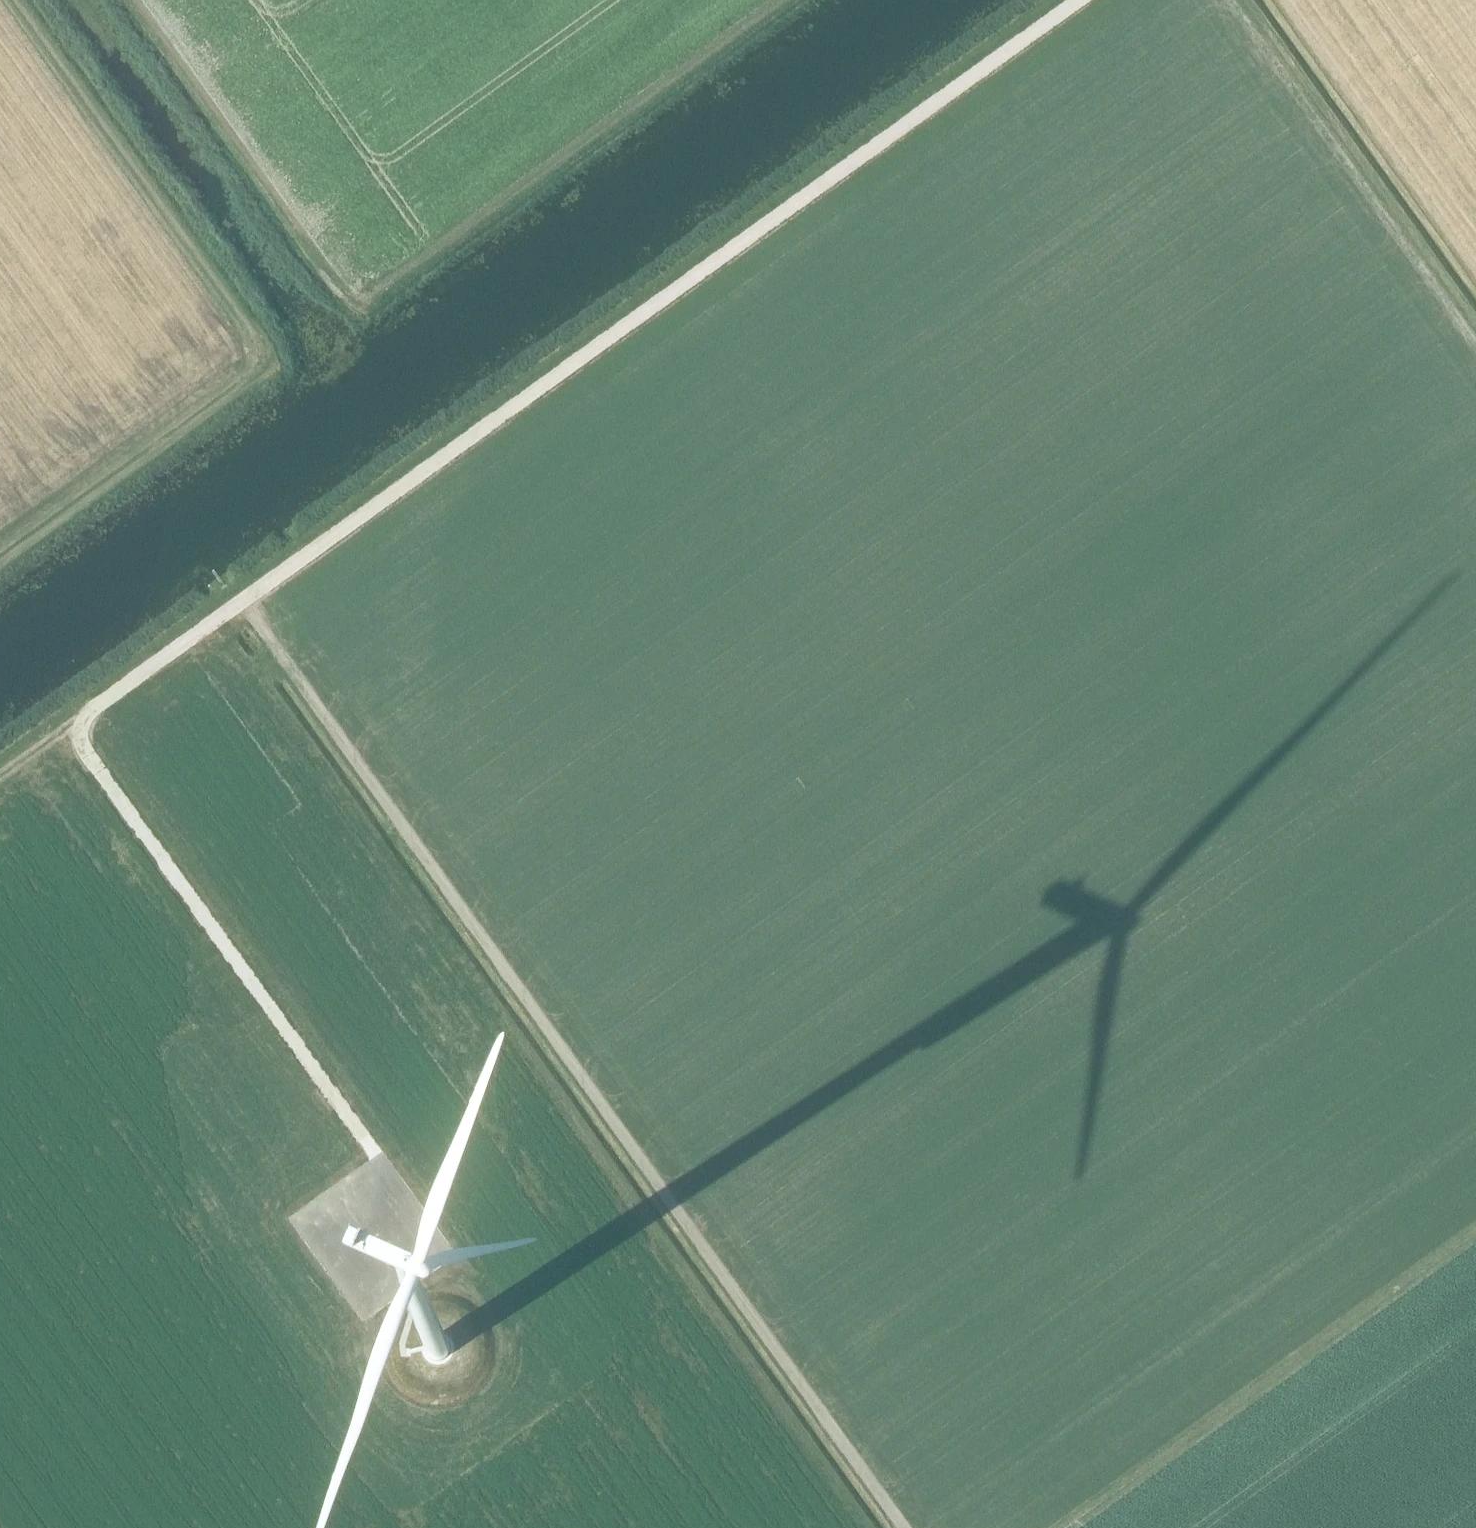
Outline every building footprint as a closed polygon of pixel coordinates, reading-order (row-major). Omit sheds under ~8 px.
[(426,1347),(426,1349),(426,1351),(427,1353),(428,1355),(429,1356),(430,1358),(431,1359),(433,1360),(435,1361),(436,1361),(438,1361),(440,1361),(442,1361),(444,1360),(445,1359),(447,1358),(448,1356),(449,1355),(450,1353),(450,1351),(450,1349),(450,1347),(450,1345),(449,1344),(448,1342),(447,1341),(445,1339),(444,1338),(442,1338),(440,1337),(438,1337),(436,1337),(435,1338),(433,1338),(431,1339),(430,1341),(429,1342),(428,1344),(427,1345),(426,1347)]
